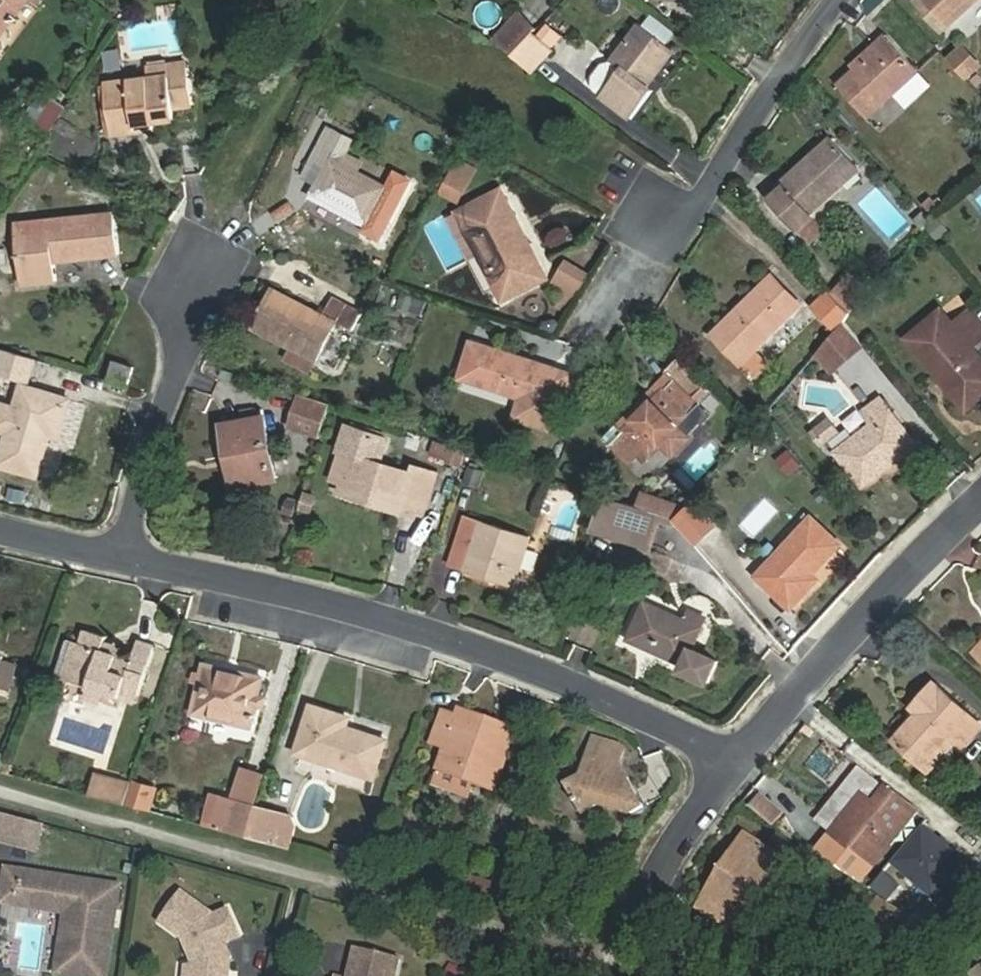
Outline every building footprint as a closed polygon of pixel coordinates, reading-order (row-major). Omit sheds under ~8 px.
[(25,0),(0,0),(0,33),(25,0)] [(252,8),(264,15),(271,1),(269,0),(257,0),(252,8)] [(910,1),(941,37),(980,1),(980,0),(911,0),(910,1)] [(671,48),(638,24),(604,74),(613,79),(601,96),(632,117),(653,87),(646,81),(671,48)] [(512,54),(534,71),(553,49),(533,31),(512,54)] [(867,118),(919,71),(884,33),(872,45),(877,51),(837,86),(867,118)] [(945,56),(963,79),(980,65),(980,63),(964,41),(945,56)] [(104,70),(122,70),(122,49),(104,49),(104,70)] [(155,83),(106,88),(111,139),(134,136),(133,129),(154,127),(180,124),(178,112),(194,110),(189,67),(174,69),(175,81),(155,83)] [(174,69),(154,71),(155,83),(175,81),(174,69)] [(134,136),(158,134),(157,127),(154,127),(133,129),(134,136)] [(335,157),(346,136),(328,127),(305,175),(322,183),(316,194),(369,223),(388,185),(335,157)] [(815,213),(863,169),(831,134),(784,176),(787,182),(770,199),(811,244),(829,227),(815,213)] [(471,168),(456,160),(439,190),(455,199),(471,168)] [(501,278),(493,282),(503,301),(547,278),(504,187),(457,211),(478,252),(486,249),(501,278)] [(121,254),(117,214),(16,225),(22,284),(59,280),(58,261),(121,254)] [(564,223),(545,234),(553,249),(572,238),(564,223)] [(478,252),(493,282),(501,278),(486,249),(478,252)] [(573,295),(580,279),(558,268),(551,284),(573,295)] [(850,275),(841,283),(861,305),(869,295),(850,275)] [(741,363),(802,305),(775,276),(714,334),(741,363)] [(861,305),(841,283),(830,294),(832,296),(851,316),(861,305)] [(272,288),(258,316),(267,320),(281,293),(272,288)] [(267,320),(258,316),(253,327),(315,360),(332,324),(353,334),(363,314),(332,297),(323,316),(281,293),(267,320)] [(396,313),(423,316),(425,298),(398,295),(396,313)] [(851,316),(832,296),(812,313),(835,336),(845,323),(851,316)] [(980,392),(980,356),(972,346),(980,337),(980,328),(967,311),(952,323),(941,309),(908,337),(962,401),(977,388),(980,392)] [(830,341),(847,362),(865,347),(845,323),(835,336),(830,341)] [(553,368),(470,341),(458,377),(523,399),(540,405),(534,423),(555,430),(575,375),(553,368)] [(832,374),(847,362),(830,341),(817,356),(832,374)] [(12,375),(19,352),(0,346),(0,372),(12,375)] [(114,360),(108,380),(128,386),(134,367),(114,360)] [(611,446),(644,478),(668,454),(671,457),(689,438),(678,427),(700,404),(695,399),(705,388),(680,365),(670,376),(673,380),(624,432),(611,446)] [(12,375),(0,372),(0,389),(7,391),(12,375)] [(670,376),(667,374),(617,426),(624,432),(673,380),(670,376)] [(23,386),(0,461),(0,464),(35,476),(48,432),(58,436),(70,400),(23,386)] [(980,399),(980,392),(977,388),(962,401),(969,409),(980,399)] [(291,430),(319,439),(331,405),(302,396),(291,430)] [(884,458),(910,436),(876,398),(860,412),(869,423),(834,455),(863,489),(890,465),(884,458)] [(245,421),(268,416),(264,401),(241,406),(245,421)] [(245,421),(236,423),(243,453),(230,456),(236,485),(281,476),(268,416),(245,421)] [(223,426),(230,456),(243,453),(236,423),(223,426)] [(357,454),(345,492),(405,512),(407,505),(425,512),(439,473),(419,467),(416,475),(378,462),(386,438),(349,426),(341,449),(357,454)] [(916,442),(910,436),(884,458),(890,465),(916,442)] [(697,447),(671,475),(689,491),(715,462),(697,447)] [(347,484),(357,454),(341,449),(333,479),(347,484)] [(574,537),(588,496),(551,484),(538,525),(574,537)] [(593,531),(641,546),(651,510),(650,510),(604,495),(593,531)] [(677,519),(687,508),(655,497),(650,510),(651,510),(662,514),(677,519)] [(686,529),(702,514),(692,502),(687,508),(677,519),(686,529)] [(651,510),(641,546),(652,549),(662,514),(651,510)] [(728,550),(702,514),(686,529),(714,563),(728,550)] [(534,537),(468,515),(459,542),(474,547),(466,571),(517,588),(534,537)] [(843,541),(815,515),(760,578),(793,609),(819,581),(813,575),(843,541)] [(112,578),(100,576),(94,596),(105,599),(112,578)] [(688,664),(709,618),(692,610),(688,620),(646,601),(631,640),(688,664)] [(122,688),(141,695),(156,646),(139,640),(133,656),(118,650),(121,644),(105,640),(107,637),(84,630),(82,642),(69,680),(120,696),(122,688)] [(69,680),(82,642),(68,637),(55,675),(69,680)] [(0,674),(0,695),(5,697),(17,663),(5,660),(0,674)] [(250,725),(261,677),(204,665),(193,713),(250,725)] [(912,707),(918,715),(943,688),(935,681),(912,707)] [(101,705),(106,692),(88,686),(84,700),(101,705)] [(139,703),(141,695),(122,688),(120,696),(139,703)] [(958,740),(965,746),(980,727),(980,722),(943,688),(918,715),(896,741),(922,765),(950,733),(958,740)] [(263,699),(257,697),(255,708),(261,709),(263,699)] [(345,728),(349,717),(312,705),(297,751),(375,776),(386,741),(345,728)] [(496,732),(500,722),(459,708),(456,719),(496,732)] [(446,748),(439,771),(474,781),(495,789),(515,727),(500,722),(496,732),(456,719),(438,712),(428,742),(446,748)] [(930,772),(958,740),(950,733),(922,765),(930,772)] [(621,760),(625,751),(594,739),(579,778),(565,785),(583,816),(604,808),(627,818),(645,807),(621,760)] [(270,774),(243,766),(234,797),(238,798),(260,804),(270,774)] [(133,780),(95,770),(89,793),(125,803),(133,780)] [(474,781),(439,771),(434,788),(469,800),(474,781)] [(151,809),(157,786),(133,780),(125,803),(151,809)] [(882,835),(891,844),(920,809),(892,785),(877,803),(870,812),(857,803),(832,833),(862,858),(882,835)] [(234,797),(213,791),(204,823),(228,830),(238,798),(234,797)] [(748,808),(771,819),(779,803),(756,792),(748,808)] [(260,804),(238,798),(228,830),(249,835),(260,804)] [(275,842),(284,810),(260,804),(249,835),(275,842)] [(34,841),(40,814),(0,805),(0,833),(34,841)] [(298,824),(293,812),(284,810),(275,842),(292,846),(298,824)] [(968,860),(925,824),(895,860),(928,888),(939,875),(948,883),(968,860)] [(873,868),(891,844),(882,835),(862,858),(873,868)] [(745,836),(724,870),(733,874),(753,840),(745,836)] [(733,874),(724,870),(700,909),(728,927),(735,914),(747,920),(784,859),(753,840),(733,874)] [(21,859),(5,857),(0,889),(16,891),(21,859)] [(21,859),(16,891),(65,898),(57,959),(105,966),(118,872),(95,869),(94,876),(82,874),(83,867),(21,859)] [(948,883),(939,875),(928,888),(937,896),(948,883)] [(162,911),(184,928),(194,953),(191,975),(200,975),(228,975),(231,957),(224,940),(228,939),(226,934),(237,929),(226,902),(215,907),(214,905),(185,882),(162,911)] [(868,919),(877,925),(892,903),(883,897),(868,919)] [(877,925),(901,941),(916,918),(892,903),(877,925)] [(8,966),(39,972),(48,925),(17,920),(8,966)] [(355,938),(348,974),(331,970),(330,975),(390,975),(396,947),(355,938)]
